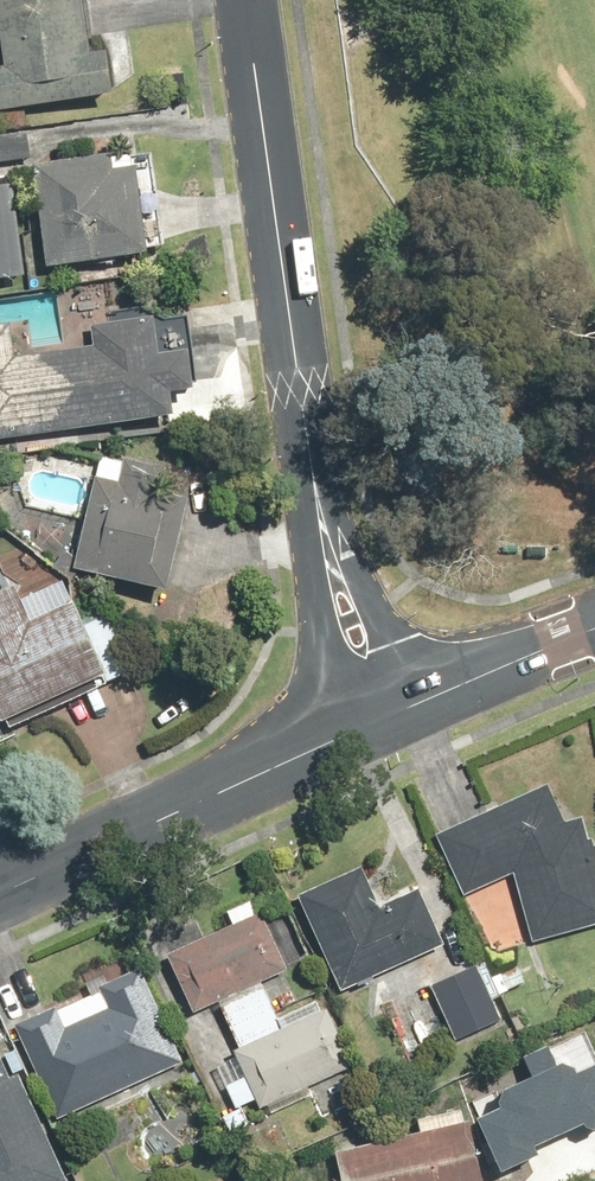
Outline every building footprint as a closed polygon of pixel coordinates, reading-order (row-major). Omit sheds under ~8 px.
[(0,61),(0,113),(118,95),(110,45),(95,47),(88,0),(0,0),(0,23),(3,22),(9,60),(0,61)] [(124,153),(39,163),(52,266),(172,251),(160,155),(125,160),(124,153)] [(0,190),(0,282),(31,279),(21,188),(0,190)] [(179,418),(176,393),(204,390),(199,350),(164,355),(158,313),(98,321),(101,345),(29,354),(28,347),(25,322),(0,325),(0,441),(179,418)] [(176,469),(101,457),(83,571),(183,587),(198,494),(173,491),(176,469)] [(0,590),(0,706),(12,730),(137,669),(112,616),(94,624),(71,577),(26,598),(18,581),(0,590)] [(515,874),(536,944),(594,926),(594,818),(593,810),(568,818),(552,783),(440,837),(468,896),(515,874)] [(451,939),(425,887),(388,905),(369,866),(306,897),(351,988),(451,939)] [(321,1001),(282,1018),(266,983),(293,971),(267,913),(260,916),(254,902),(232,912),(237,926),(171,955),(197,1014),(222,1003),(244,1051),(245,1054),(221,1065),(241,1111),(227,1118),(234,1134),(253,1126),(245,1109),(265,1100),(272,1115),(319,1095),(315,1086),(360,1066),(336,1010),(327,1014),(321,1001)] [(503,999),(486,960),(432,983),(457,1042),(506,1021),(498,1002),(503,999)] [(148,968),(20,1023),(60,1119),(189,1064),(148,968)] [(499,1164),(540,1146),(536,1138),(582,1119),(588,1132),(594,1129),(594,1058),(581,1065),(561,1055),(554,1037),(526,1048),(536,1072),(507,1083),(499,1105),(478,1114),(499,1164)] [(28,1074),(18,1079),(0,1038),(0,1180),(74,1180),(28,1074)] [(468,1108),(420,1119),(423,1134),(342,1152),(348,1179),(337,1180),(485,1180),(468,1108)]
